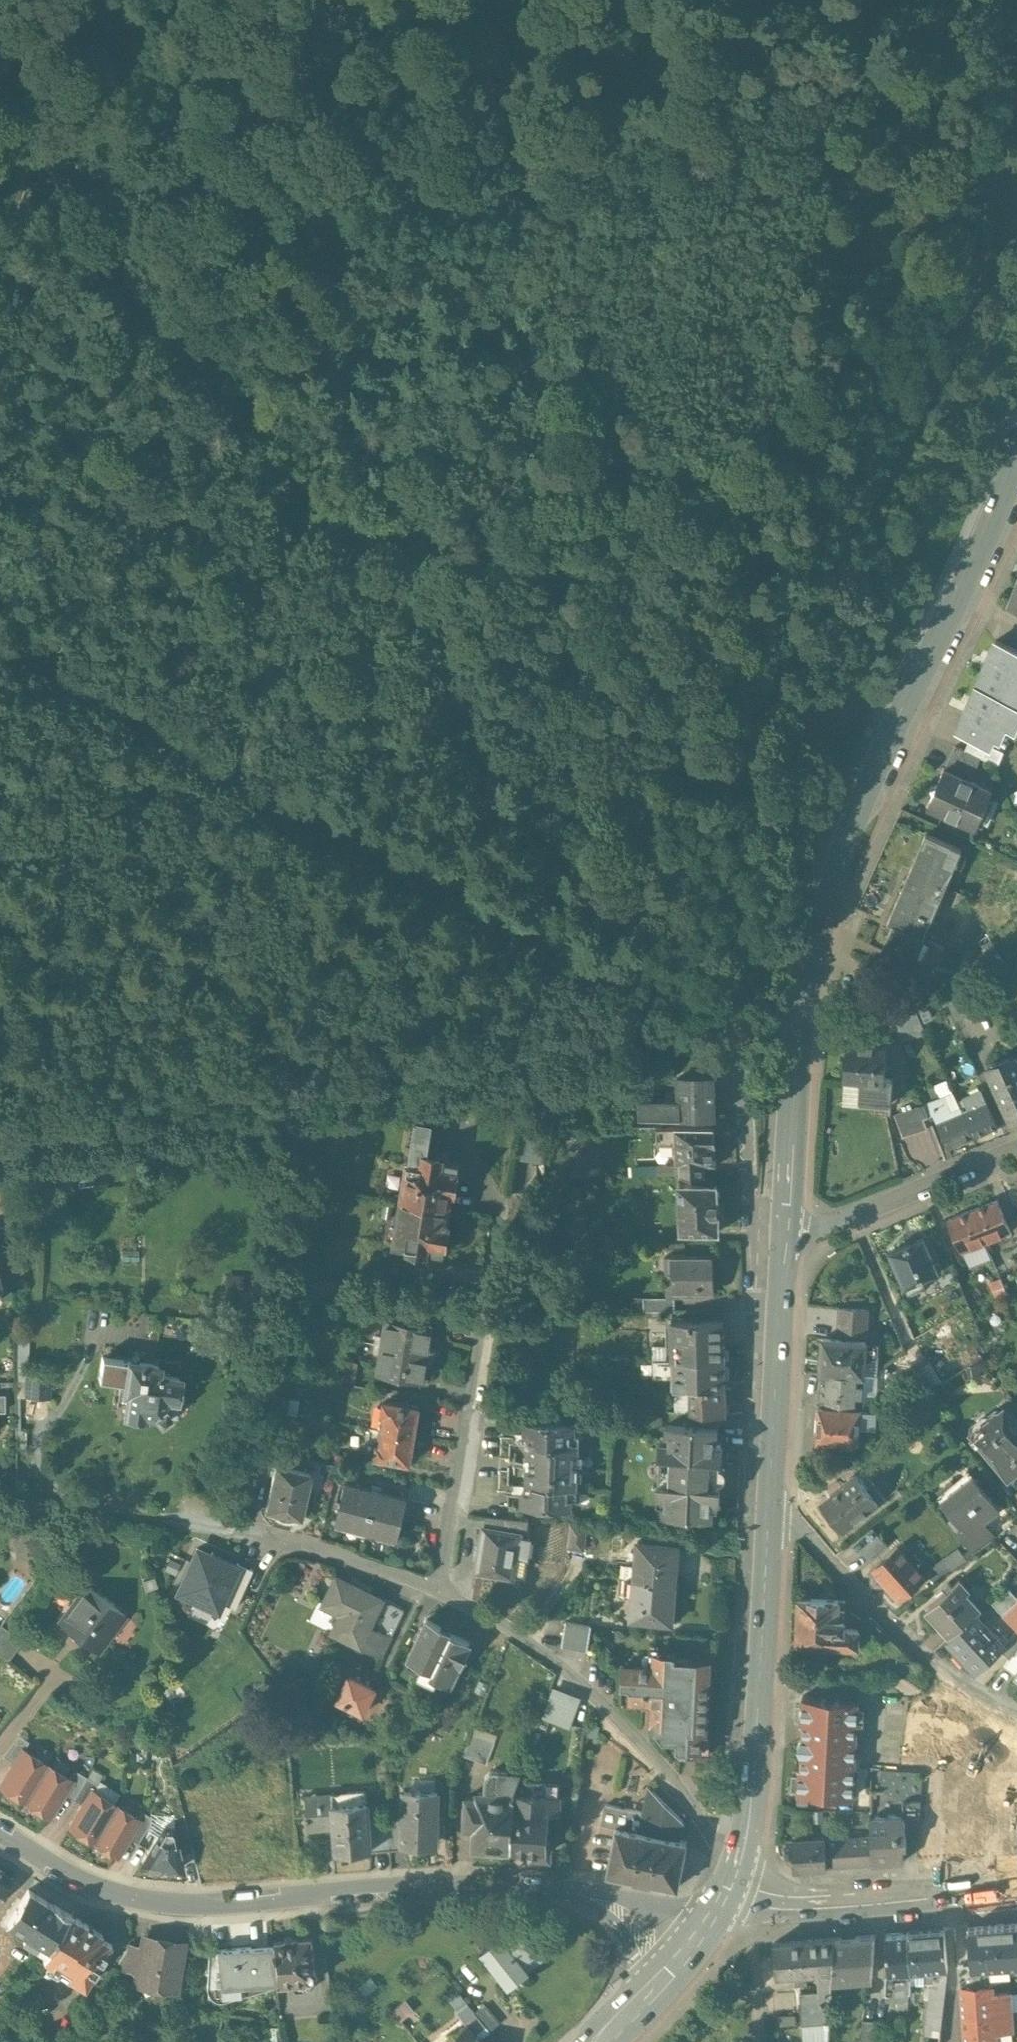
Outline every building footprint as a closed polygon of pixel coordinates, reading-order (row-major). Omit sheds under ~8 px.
[(1009,607),(1016,611),(1016,587),(1009,607)] [(996,642),(976,688),(1016,705),(1016,651),(996,642)] [(976,688),(957,733),(970,739),(990,747),(990,746),(994,737),(1005,742),(1011,728),(1015,730),(1016,724),(1016,705),(976,688)] [(990,747),(970,739),(965,751),(981,758),(998,766),(1004,752),(990,746),(990,747)] [(945,770),(944,770),(938,784),(931,787),(934,793),(928,808),(976,828),(992,790),(971,781),(945,770)] [(893,925),(924,937),(962,849),(926,833),(888,923),(893,925)] [(924,937),(893,925),(882,951),(934,973),(945,946),(924,937)] [(963,966),(941,971),(944,984),(966,980),(963,966)] [(976,986),(945,998),(956,1021),(986,1008),(976,986)] [(915,1010),(906,1014),(911,1027),(921,1023),(915,1010)] [(873,1043),(860,1042),(860,1043),(847,1042),(844,1080),(861,1081),(859,1099),(891,1102),(893,1078),(885,1077),(887,1045),(873,1044),(873,1043)] [(1015,1060),(990,1072),(1012,1123),(1016,1121),(1016,1064),(1015,1060)] [(975,1071),(969,1073),(972,1081),(978,1078),(975,1071)] [(713,1077),(665,1079),(666,1093),(674,1092),(674,1100),(639,1101),(639,1119),(680,1118),(714,1118),(713,1077)] [(943,1083),(922,1090),(928,1104),(945,1097),(945,1098),(949,1096),(943,1083)] [(998,1129),(981,1092),(963,1100),(968,1111),(962,1114),(973,1140),(998,1129)] [(960,1110),(951,1114),(945,1098),(945,1097),(928,1104),(924,1106),(928,1118),(933,1116),(948,1151),(973,1140),(962,1114),(960,1110)] [(924,1106),(894,1116),(903,1139),(928,1130),(924,1120),(928,1118),(924,1106)] [(442,1126),(416,1121),(409,1157),(423,1160),(424,1156),(437,1158),(442,1126)] [(735,1127),(715,1128),(715,1144),(736,1143),(735,1127)] [(715,1128),(665,1130),(666,1149),(675,1149),(676,1167),(680,1166),(680,1171),(676,1171),(677,1179),(705,1178),(704,1165),(716,1165),(715,1147),(715,1144),(715,1128)] [(437,1158),(424,1156),(423,1160),(409,1157),(401,1203),(448,1210),(451,1193),(454,1194),(459,1166),(442,1163),(442,1159),(437,1158)] [(718,1187),(678,1188),(678,1190),(644,1191),(644,1208),(674,1207),(674,1212),(680,1212),(680,1217),(672,1217),(672,1236),(679,1236),(679,1237),(719,1236),(718,1187)] [(448,1210),(401,1203),(393,1247),(408,1250),(407,1253),(426,1256),(426,1253),(443,1256),(448,1228),(445,1227),(448,1210)] [(997,1203),(972,1213),(986,1246),(1010,1235),(997,1203)] [(972,1213),(947,1223),(961,1256),(986,1246),(972,1213)] [(651,1235),(638,1236),(639,1252),(651,1251),(651,1235)] [(924,1239),(889,1253),(904,1289),(939,1275),(924,1239)] [(713,1260),(671,1261),(672,1297),(714,1296),(713,1260)] [(993,1268),(982,1273),(987,1283),(996,1301),(1005,1297),(993,1268)] [(673,1304),(642,1305),(642,1319),(674,1318),(673,1304)] [(868,1311),(840,1310),(838,1336),(866,1338),(868,1311)] [(381,1348),(431,1355),(432,1350),(428,1349),(432,1327),(386,1320),(381,1348)] [(722,1325),(670,1327),(672,1366),(723,1364),(722,1352),(723,1352),(722,1325)] [(866,1343),(823,1340),(821,1375),(822,1375),(864,1378),(866,1343)] [(431,1355),(381,1348),(377,1375),(423,1382),(426,1360),(430,1361),(431,1355)] [(159,1359),(103,1351),(100,1371),(121,1375),(118,1393),(126,1394),(124,1406),(129,1407),(128,1411),(139,1413),(140,1409),(144,1409),(145,1407),(156,1408),(160,1415),(170,1408),(177,1409),(179,1391),(177,1391),(177,1389),(180,1389),(184,1388),(185,1380),(183,1376),(180,1375),(181,1372),(158,1368),(159,1359)] [(672,1366),(652,1366),(653,1383),(673,1383),(673,1393),(723,1391),(723,1381),(729,1381),(729,1368),(723,1368),(723,1364),(672,1366)] [(51,1369),(27,1367),(25,1390),(49,1391),(51,1369)] [(864,1378),(822,1375),(819,1408),(862,1411),(864,1378)] [(723,1391),(673,1393),(673,1394),(691,1393),(691,1417),(724,1419),(723,1391)] [(419,1409),(383,1403),(381,1416),(385,1417),(383,1432),(414,1437),(419,1409)] [(819,1408),(816,1444),(852,1446),(858,1442),(859,1428),(874,1429),(875,1411),(862,1411),(819,1408)] [(1003,1412),(999,1415),(995,1415),(989,1420),(989,1426),(974,1437),(974,1442),(1006,1482),(1016,1473),(1016,1433),(1013,1428),(1015,1426),(1003,1412)] [(712,1420),(666,1417),(665,1429),(693,1431),(711,1432),(712,1420)] [(575,1426),(524,1424),(523,1438),(527,1438),(527,1445),(574,1447),(575,1426)] [(512,1425),(503,1425),(502,1438),(511,1439),(512,1425)] [(658,1488),(718,1492),(718,1484),(721,1484),(723,1483),(725,1481),(725,1476),(724,1473),(722,1472),(719,1471),(720,1464),(722,1464),(722,1450),(712,1450),(713,1443),(717,1443),(717,1433),(711,1432),(693,1431),(665,1429),(665,1440),(669,1440),(668,1447),(658,1447),(658,1461),(660,1461),(658,1488)] [(414,1437),(383,1432),(380,1446),(377,1446),(375,1458),(410,1464),(414,1437)] [(502,1438),(501,1439),(500,1459),(509,1460),(510,1445),(515,1445),(515,1439),(502,1438)] [(574,1447),(527,1445),(526,1459),(530,1459),(530,1466),(578,1468),(579,1447),(574,1447)] [(509,1460),(500,1459),(500,1471),(509,1472),(509,1468),(515,1468),(515,1469),(516,1469),(516,1463),(515,1463),(509,1463),(509,1460)] [(306,1471),(276,1464),(266,1508),(296,1516),(299,1501),(305,1502),(308,1488),(303,1487),(306,1471)] [(578,1468),(530,1466),(530,1474),(526,1473),(525,1487),(573,1489),(573,1490),(577,1490),(578,1468)] [(509,1472),(500,1471),(499,1492),(509,1492),(513,1493),(513,1486),(508,1486),(509,1472)] [(855,1477),(841,1489),(842,1490),(821,1507),(842,1534),(878,1506),(884,1500),(873,1486),(867,1492),(855,1477)] [(998,1510),(973,1478),(942,1502),(963,1529),(956,1535),(964,1546),(985,1529),(981,1523),(998,1510)] [(407,1500),(345,1485),(336,1524),(398,1538),(401,1526),(404,1513),(407,1500)] [(573,1489),(525,1487),(525,1494),(521,1494),(520,1508),(572,1510),(573,1490),(573,1489)] [(718,1492),(658,1488),(656,1488),(656,1502),(666,1503),(665,1510),(661,1510),(661,1520),(712,1523),(713,1512),(709,1512),(709,1505),(719,1506),(720,1492),(718,1492)] [(509,1492),(500,1492),(499,1506),(508,1506),(509,1492)] [(513,1520),(487,1517),(485,1528),(511,1532),(513,1520)] [(586,1529),(571,1527),(569,1548),(583,1550),(586,1529)] [(485,1528),(484,1528),(476,1571),(512,1577),(516,1553),(517,1553),(521,1534),(511,1532),(485,1528)] [(985,1529),(964,1546),(973,1556),(994,1540),(985,1529)] [(878,1537),(861,1554),(870,1564),(888,1547),(878,1537)] [(678,1546),(638,1542),(634,1582),(675,1585),(676,1564),(677,1564),(679,1551),(678,1551),(678,1546)] [(236,1564),(196,1545),(177,1587),(216,1606),(225,1586),(239,1593),(251,1568),(237,1561),(236,1564)] [(897,1549),(872,1572),(899,1602),(924,1580),(915,1570),(921,1564),(914,1556),(908,1562),(905,1559),(911,1554),(903,1545),(897,1550),(897,1549)] [(944,1561),(926,1574),(932,1584),(950,1571),(944,1561)] [(383,1599),(337,1577),(323,1605),(341,1614),(332,1632),(361,1645),(383,1599)] [(959,1580),(926,1611),(950,1638),(975,1614),(976,1615),(983,1607),(983,1606),(980,1609),(966,1594),(969,1591),(959,1580)] [(116,1605),(86,1582),(60,1617),(97,1645),(108,1629),(101,1624),(116,1605)] [(675,1585),(634,1582),(631,1620),(671,1624),(671,1619),(672,1619),(674,1606),(673,1606),(675,1585)] [(383,1599),(361,1645),(382,1655),(404,1609),(383,1599)] [(839,1602),(799,1601),(797,1645),(858,1647),(858,1643),(858,1631),(844,1630),(846,1603),(839,1603),(839,1602)] [(1006,1611),(1016,1623),(1016,1602),(1006,1611)] [(976,1615),(975,1614),(950,1638),(948,1640),(977,1672),(1000,1651),(1005,1646),(1005,1645),(976,1615)] [(470,1643),(441,1629),(442,1626),(427,1619),(408,1658),(423,1665),(418,1675),(420,1676),(422,1671),(452,1685),(463,1662),(461,1661),(470,1643)] [(872,1620),(859,1619),(858,1631),(858,1643),(871,1644),(872,1620)] [(591,1627),(565,1623),(562,1647),(587,1651),(591,1627)] [(2,1624),(0,1626),(0,1652),(8,1658),(23,1639),(2,1624)] [(1005,1645),(1005,1646),(1000,1651),(1010,1659),(1014,1654),(1015,1655),(1016,1652),(1016,1630),(1005,1645)] [(710,1661),(676,1660),(676,1655),(655,1654),(654,1668),(623,1667),(622,1687),(631,1688),(630,1702),(653,1703),(652,1725),(665,1740),(678,1740),(678,1749),(706,1750),(710,1661)] [(1000,1671),(1011,1680),(1015,1675),(1016,1672),(1016,1657),(1015,1655),(1014,1654),(1010,1659),(1000,1671)] [(376,1687),(350,1674),(339,1699),(364,1711),(376,1687)] [(579,1702),(552,1692),(543,1717),(570,1727),(579,1702)] [(859,1699),(803,1696),(801,1722),(803,1722),(801,1767),(799,1767),(798,1793),(854,1796),(859,1699)] [(975,1718),(943,1714),(925,1711),(922,1735),(940,1737),(936,1764),(968,1769),(968,1765),(969,1757),(979,1758),(980,1748),(971,1747),(975,1718)] [(665,1740),(652,1725),(651,1737),(662,1748),(678,1749),(678,1740),(665,1740)] [(494,1741),(472,1733),(463,1756),(486,1764),(494,1741)] [(29,1740),(19,1734),(3,1755),(15,1762),(23,1748),(24,1748),(29,1740)] [(24,1748),(23,1748),(15,1762),(1,1786),(24,1800),(47,1763),(24,1748)] [(71,1777),(47,1763),(24,1800),(48,1815),(63,1791),(71,1777)] [(968,1769),(936,1764),(930,1806),(961,1811),(962,1810),(976,1812),(983,1767),(968,1765),(968,1769)] [(87,1775),(76,1769),(71,1777),(63,1791),(73,1797),(87,1775)] [(522,1770),(494,1769),(492,1770),(491,1770),(489,1771),(487,1773),(486,1775),(485,1777),(485,1792),(478,1791),(478,1800),(466,1800),(465,1826),(475,1827),(474,1846),(496,1847),(497,1849),(498,1850),(500,1851),(501,1852),(504,1853),(507,1852),(509,1851),(510,1849),(511,1848),(512,1848),(515,1792),(514,1792),(519,1779),(522,1770)] [(98,1781),(87,1775),(73,1797),(83,1803),(93,1788),(94,1788),(98,1781)] [(560,1781),(519,1779),(514,1792),(515,1792),(512,1848),(531,1849),(537,1855),(545,1855),(552,1849),(552,1843),(549,1838),(550,1811),(558,1812),(560,1781)] [(684,1822),(648,1786),(643,1813),(606,1805),(602,1825),(604,1826),(606,1826),(616,1828),(616,1829),(608,1871),(607,1873),(678,1887),(679,1885),(678,1885),(686,1842),(687,1843),(687,1841),(685,1840),(685,1841),(680,1840),(684,1822)] [(94,1788),(93,1788),(83,1803),(70,1826),(94,1840),(117,1803),(94,1788)] [(438,1791),(405,1790),(404,1818),(403,1845),(405,1845),(430,1846),(430,1828),(437,1828),(438,1791)] [(883,1790),(872,1790),(872,1810),(883,1811),(883,1790)] [(366,1791),(347,1792),(348,1804),(308,1807),(309,1829),(335,1826),(337,1852),(371,1849),(369,1821),(366,1791)] [(574,1795),(563,1794),(562,1812),(571,1812),(574,1795)] [(921,1799),(903,1801),(904,1815),(906,1815),(907,1844),(918,1844),(921,1799)] [(139,1816),(117,1803),(94,1840),(116,1854),(128,1834),(139,1816)] [(143,1809),(139,1816),(128,1834),(138,1840),(150,1821),(150,1814),(143,1809)] [(904,1815),(870,1817),(871,1835),(873,1862),(904,1860),(903,1845),(907,1844),(906,1815),(904,1815)] [(404,1818),(388,1820),(390,1851),(405,1850),(405,1845),(403,1845),(404,1818)] [(388,1820),(369,1821),(371,1849),(371,1852),(390,1851),(388,1820)] [(166,1839),(172,1828),(163,1823),(145,1855),(176,1872),(188,1851),(166,1839)] [(848,1837),(850,1864),(873,1862),(871,1835),(848,1837)] [(850,1864),(848,1837),(826,1838),(827,1865),(850,1864)] [(826,1838),(793,1840),(795,1867),(827,1865),(826,1838)] [(0,1870),(0,1898),(12,1878),(0,1870)] [(54,1905),(29,1889),(8,1922),(21,1930),(18,1936),(36,1947),(39,1942),(49,1948),(70,1913),(55,1903),(54,1905)] [(102,1932),(70,1913),(49,1948),(43,1959),(56,1967),(54,1970),(67,1978),(68,1978),(84,1987),(111,1942),(100,1936),(102,1932)] [(517,1929),(511,1920),(489,1937),(495,1945),(485,1953),(509,1984),(541,1959),(536,1952),(537,1952),(518,1928),(517,1929)] [(1005,1922),(997,1922),(997,1921),(992,1922),(992,1923),(990,1923),(990,1924),(984,1924),(976,1924),(976,1925),(971,1925),(970,1925),(969,1925),(969,1927),(972,1960),(972,1962),(971,1962),(971,1964),(973,1964),(973,1963),(991,1963),(1016,1961),(1016,1964),(1016,1921),(1010,1922),(1005,1923),(1005,1922)] [(945,1927),(908,1930),(911,1966),(912,1966),(931,1965),(948,1964),(945,1927)] [(908,1930),(887,1932),(891,1967),(888,1967),(887,1984),(885,1984),(884,1998),(894,1999),(895,1985),(896,1985),(896,1984),(910,1983),(910,1984),(912,1984),(912,1966),(911,1966),(908,1930)] [(876,1933),(836,1936),(833,1966),(833,1976),(873,1972),(876,1933)] [(806,1939),(807,1968),(808,1978),(797,1978),(798,1990),(801,1989),(821,1988),(819,1967),(833,1966),(836,1936),(834,1936),(806,1939)] [(182,1944),(144,1937),(143,1947),(138,1972),(137,1980),(174,1986),(182,1944)] [(298,1937),(283,1939),(283,1940),(272,1941),(272,1944),(273,1943),(276,1982),(276,1985),(277,1985),(277,1991),(317,1987),(316,1980),(318,1978),(317,1971),(315,1969),(312,1937),(298,1939),(298,1937)] [(807,1968),(806,1939),(777,1941),(775,1941),(775,1943),(776,1943),(778,1970),(778,1972),(780,1971),(807,1968)] [(272,1944),(208,1950),(206,1987),(208,1999),(220,1999),(272,1985),(271,1982),(276,1982),(273,1943),(272,1944)] [(143,1947),(127,1944),(126,1949),(115,1968),(138,1972),(143,1947)] [(960,1982),(992,1980),(991,1963),(973,1963),(973,1964),(971,1964),(971,1962),(972,1962),(972,1960),(960,1962),(960,1961),(958,1961),(958,1963),(959,1963),(960,1982)] [(948,1964),(931,1965),(930,1976),(925,2021),(942,2023),(948,1964)] [(931,1965),(912,1966),(912,1984),(923,1985),(924,1976),(930,1976),(931,1965)] [(992,1980),(960,1982),(963,2011),(1011,2007),(1010,1985),(994,1986),(993,1980),(992,1980)] [(821,1988),(801,1989),(801,1991),(802,1991),(804,2019),(803,2019),(803,2021),(830,2018),(832,1988),(821,1989),(821,1988)] [(500,2024),(484,2006),(476,2014),(491,2032),(500,2024)] [(1011,2007),(963,2011),(965,2039),(981,2038),(998,2036),(997,2024),(1013,2023),(1011,2007)] [(863,2015),(862,2041),(876,2041),(877,2016),(863,2015)] [(447,2041),(480,2041),(478,2039),(478,2040),(467,2026),(447,2041)] [(422,2033),(414,2039),(417,2041),(429,2041),(422,2033)]
